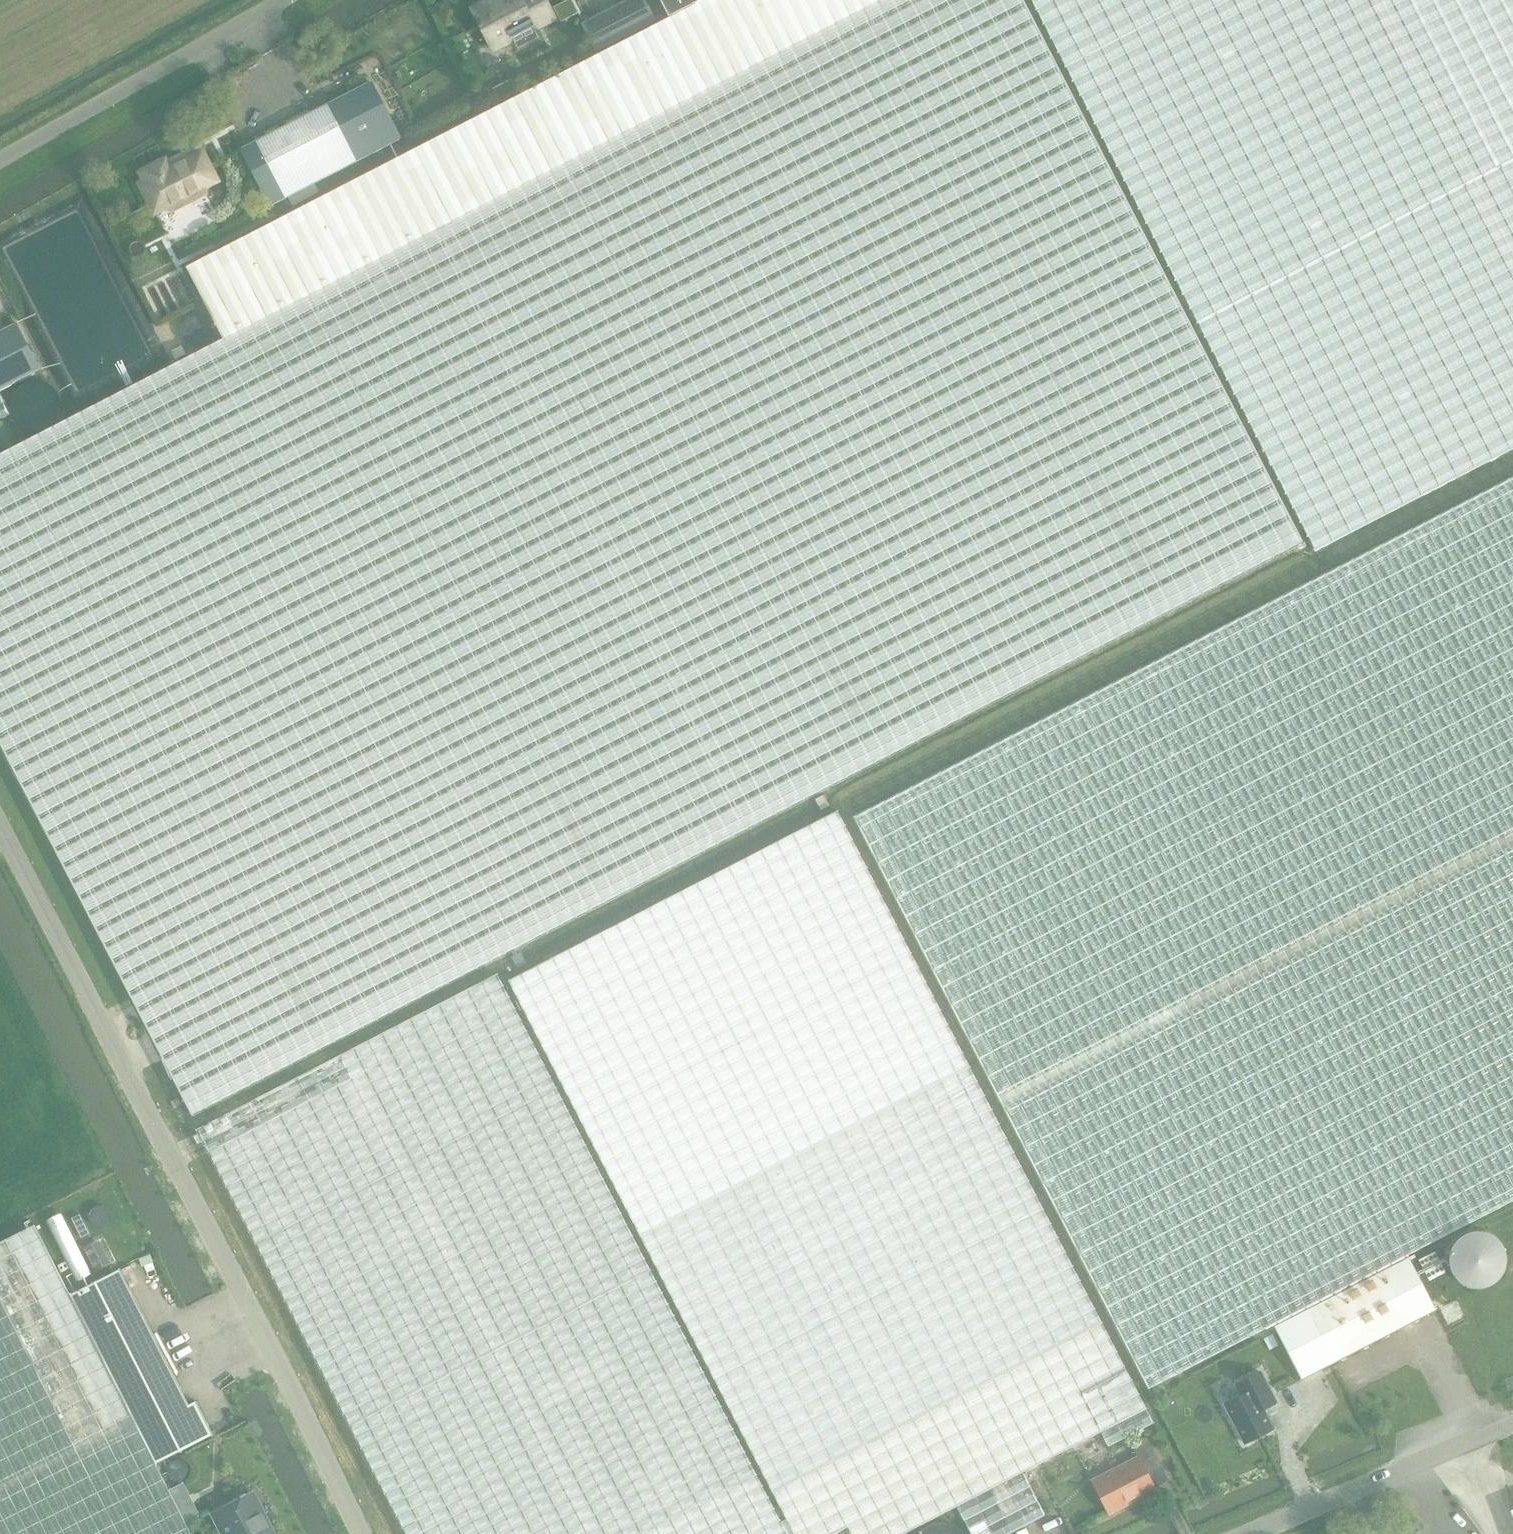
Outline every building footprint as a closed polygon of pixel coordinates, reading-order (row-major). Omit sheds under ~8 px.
[(224,339),(0,455),(0,743),(192,1115),(1303,542),(1023,0),(660,0),(670,18),(187,268),(224,339)] [(496,6),(493,0),(473,11),(490,43),(509,33),(512,39),(554,18),(544,0),(509,0),(496,6)] [(554,8),(562,23),(580,14),(573,0),(569,0),(554,8)] [(582,23),(597,53),(656,22),(645,0),(628,0),(582,23)] [(1316,551),(1512,449),(1512,0),(1031,0),(1316,551)] [(243,147),(273,204),(273,206),(400,140),(370,83),(243,147)] [(202,153),(171,168),(167,160),(141,173),(145,182),(140,185),(155,214),(168,208),(172,211),(206,193),(207,186),(217,182),(202,153)] [(41,370),(17,323),(0,332),(0,391),(41,370)] [(187,355),(182,346),(171,351),(176,360),(187,355)] [(10,415),(0,395),(0,420),(10,415)] [(855,819),(1054,1204),(1109,1311),(1148,1389),(1274,1326),(1306,1310),(1408,1256),(1464,1227),(1512,1202),(1512,480),(861,816),(855,819)] [(208,1149),(407,1533),(860,1533),(1148,1389),(855,819),(208,1149)] [(35,1226),(0,1243),(0,1533),(191,1533),(156,1464),(213,1435),(196,1402),(189,1405),(120,1270),(70,1295),(35,1226)] [(1306,1310),(1274,1326),(1302,1380),(1436,1311),(1408,1256),(1306,1310)] [(1433,1256),(1424,1261),(1431,1275),(1440,1271),(1433,1256)] [(1261,1373),(1236,1385),(1242,1396),(1225,1405),(1245,1444),(1273,1429),(1263,1410),(1277,1403),(1261,1373)] [(1139,1458),(1093,1482),(1098,1491),(1095,1496),(1099,1504),(1105,1505),(1109,1514),(1132,1502),(1132,1500),(1153,1489),(1154,1491),(1155,1490),(1145,1469),(1159,1462),(1147,1438),(1132,1446),(1139,1458)] [(223,1533),(274,1533),(264,1515),(267,1514),(256,1492),(213,1514),(223,1533)]
